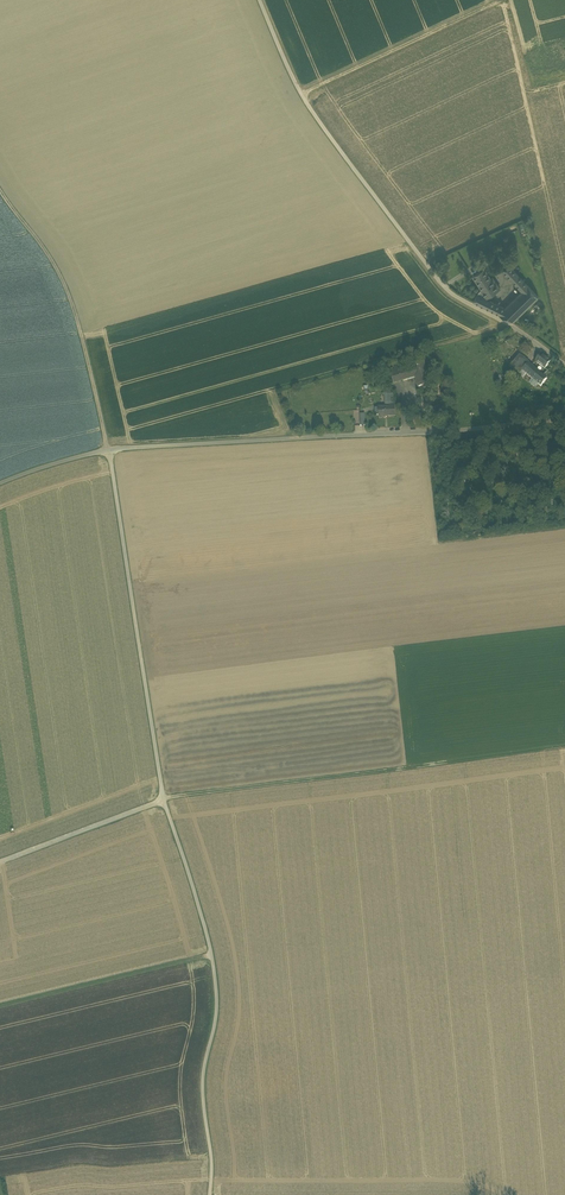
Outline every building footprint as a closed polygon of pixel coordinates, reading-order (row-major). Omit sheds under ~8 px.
[(503,270),(513,281),(519,276),(509,266),(503,270)] [(522,279),(519,276),(513,281),(516,284),(522,279)] [(538,297),(522,279),(516,284),(522,291),(505,308),(490,301),(490,302),(485,306),(484,306),(513,321),(538,297)] [(482,289),(477,294),(483,297),(485,295),(487,297),(482,289)] [(474,301),(481,304),(480,304),(485,299),(486,300),(486,299),(485,298),(483,297),(477,294),(474,301)] [(535,362),(545,369),(551,361),(541,354),(535,362)] [(520,375),(523,371),(529,364),(519,356),(510,367),(520,375)] [(418,387),(418,388),(418,387),(422,386),(430,384),(430,383),(430,384),(427,373),(427,372),(424,361),(415,363),(415,364),(412,365),(412,364),(411,365),(412,368),(400,371),(399,368),(389,371),(393,384),(391,374),(399,372),(401,377),(414,373),(415,377),(418,387)] [(546,378),(529,364),(523,371),(527,374),(532,378),(539,384),(541,385),(546,378)] [(391,374),(393,384),(415,377),(414,373),(401,377),(399,372),(391,374)] [(536,388),(539,384),(532,378),(529,382),(536,388)] [(389,407),(378,408),(379,415),(379,418),(385,418),(385,417),(395,416),(395,404),(389,404),(389,407)]
